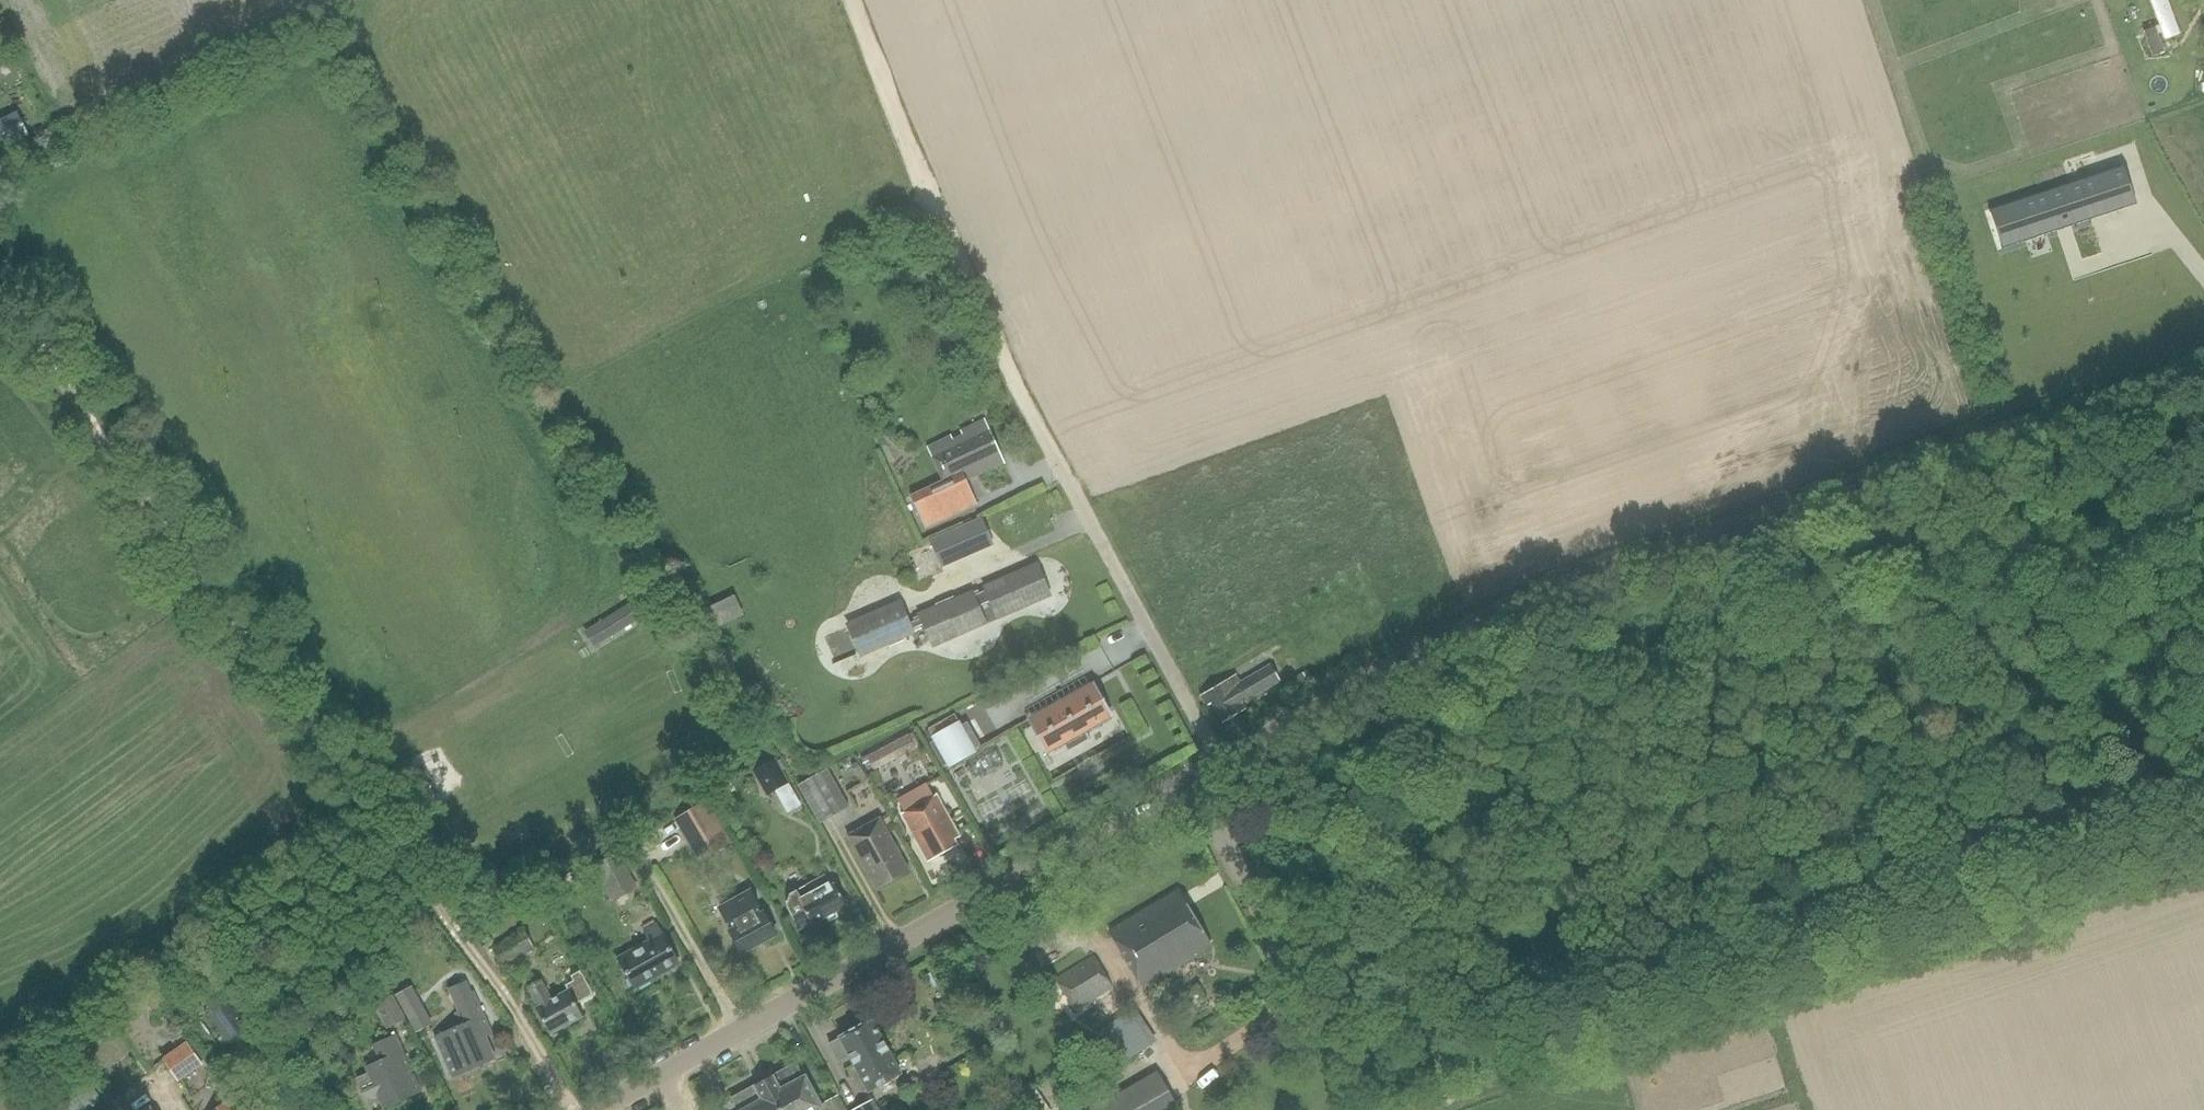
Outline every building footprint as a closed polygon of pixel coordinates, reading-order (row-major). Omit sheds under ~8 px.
[(0,136),(0,152),(1,154),(42,132),(35,119),(0,136)] [(2103,173),(1977,215),(1991,252),(2116,209),(2103,173)] [(931,442),(946,477),(913,492),(927,526),(983,503),(971,478),(1007,462),(988,418),(931,442)] [(956,529),(932,539),(943,563),(967,553),(956,529)] [(1036,568),(1040,567),(1038,563),(983,586),(985,589),(978,592),(977,589),(953,599),(952,596),(934,603),(935,607),(912,617),(913,620),(906,623),(898,605),(848,627),(859,650),(855,652),(857,656),(886,643),(888,647),(902,640),(901,637),(920,628),(919,625),(924,623),(932,642),(982,620),(976,606),(990,600),(996,614),(1046,592),(1036,568)] [(711,606),(720,627),(751,613),(741,592),(711,606)] [(608,639),(640,621),(630,606),(600,623),(608,639)] [(1229,677),(1200,694),(1207,705),(1210,703),(1222,722),(1244,709),(1242,705),(1269,691),(1285,682),(1275,663),(1240,681),(1237,676),(1230,679),(1229,677)] [(1304,672),(1289,681),(1294,690),(1310,681),(1304,672)] [(1082,728),(1106,714),(1092,689),(1032,723),(1046,748),(1060,740),(1067,753),(1089,740),(1082,728)] [(956,714),(929,729),(936,740),(931,743),(945,767),(950,764),(951,767),(978,752),(976,748),(981,745),(968,722),(963,725),(956,714)] [(922,747),(914,732),(867,756),(875,772),(922,747)] [(792,781),(779,759),(755,773),(767,795),(792,781)] [(850,808),(828,769),(799,786),(821,824),(850,808)] [(955,839),(961,835),(938,795),(903,815),(926,855),(929,861),(958,844),(955,839)] [(712,806),(679,825),(700,862),(733,843),(712,806)] [(878,890),(910,872),(880,820),(848,838),(878,890)] [(624,858),(598,871),(614,901),(639,888),(624,858)] [(787,907),(794,920),(800,930),(811,924),(812,925),(826,917),(829,921),(836,917),(834,913),(846,906),(834,885),(830,887),(824,876),(805,887),(805,888),(791,896),(788,899),(787,903),(787,907)] [(1143,988),(1211,946),(1177,889),(1108,932),(1143,988)] [(718,908),(731,932),(727,934),(740,956),(776,937),(762,916),(748,892),(718,908)] [(528,903),(519,909),(525,919),(534,914),(528,903)] [(636,991),(680,967),(657,928),(645,935),(650,944),(619,961),(636,991)] [(494,947),(505,966),(536,948),(524,929),(494,947)] [(1094,960),(1057,982),(1075,1013),(1112,991),(1094,960)] [(206,974),(187,986),(197,1001),(215,988),(206,974)] [(550,1032),(580,1015),(566,990),(550,999),(539,979),(526,986),(537,1004),(536,1009),(550,1032)] [(1179,980),(1170,986),(1179,1000),(1188,994),(1179,980)] [(468,981),(449,989),(459,1012),(456,1013),(462,1026),(436,1038),(454,1079),(494,1061),(484,1038),(491,1035),(468,981)] [(250,1011),(239,996),(234,990),(207,1007),(212,1015),(211,1016),(239,1055),(258,1041),(241,1017),(250,1011)] [(414,992),(399,999),(409,1019),(424,1011),(414,992)] [(406,1019),(393,994),(375,1004),(388,1028),(406,1019)] [(155,997),(148,1003),(153,1010),(161,1004),(155,997)] [(1103,1032),(1125,1065),(1158,1042),(1136,1009),(1103,1032)] [(900,1076),(870,1022),(838,1038),(839,1040),(829,1045),(838,1062),(848,1056),(869,1094),(900,1076)] [(87,1034),(77,1041),(81,1045),(85,1051),(94,1045),(90,1038),(87,1034)] [(306,1057),(318,1049),(308,1035),(297,1044),(306,1057)] [(372,1046),(379,1062),(366,1068),(368,1074),(359,1078),(371,1107),(381,1103),(384,1109),(413,1097),(403,1074),(410,1071),(395,1036),(372,1046)] [(164,1059),(179,1081),(203,1064),(188,1042),(164,1059)] [(763,1083),(779,1109),(813,1109),(820,1106),(803,1077),(802,1077),(795,1065),(763,1083)] [(1092,1109),(1180,1109),(1158,1072),(1092,1109)] [(763,1083),(732,1100),(737,1109),(779,1109),(763,1083)] [(839,1095),(826,1103),(830,1109),(847,1109),(839,1095)] [(233,1099),(216,1109),(240,1109),(233,1099)] [(856,1109),(880,1109),(875,1100),(856,1109)]
